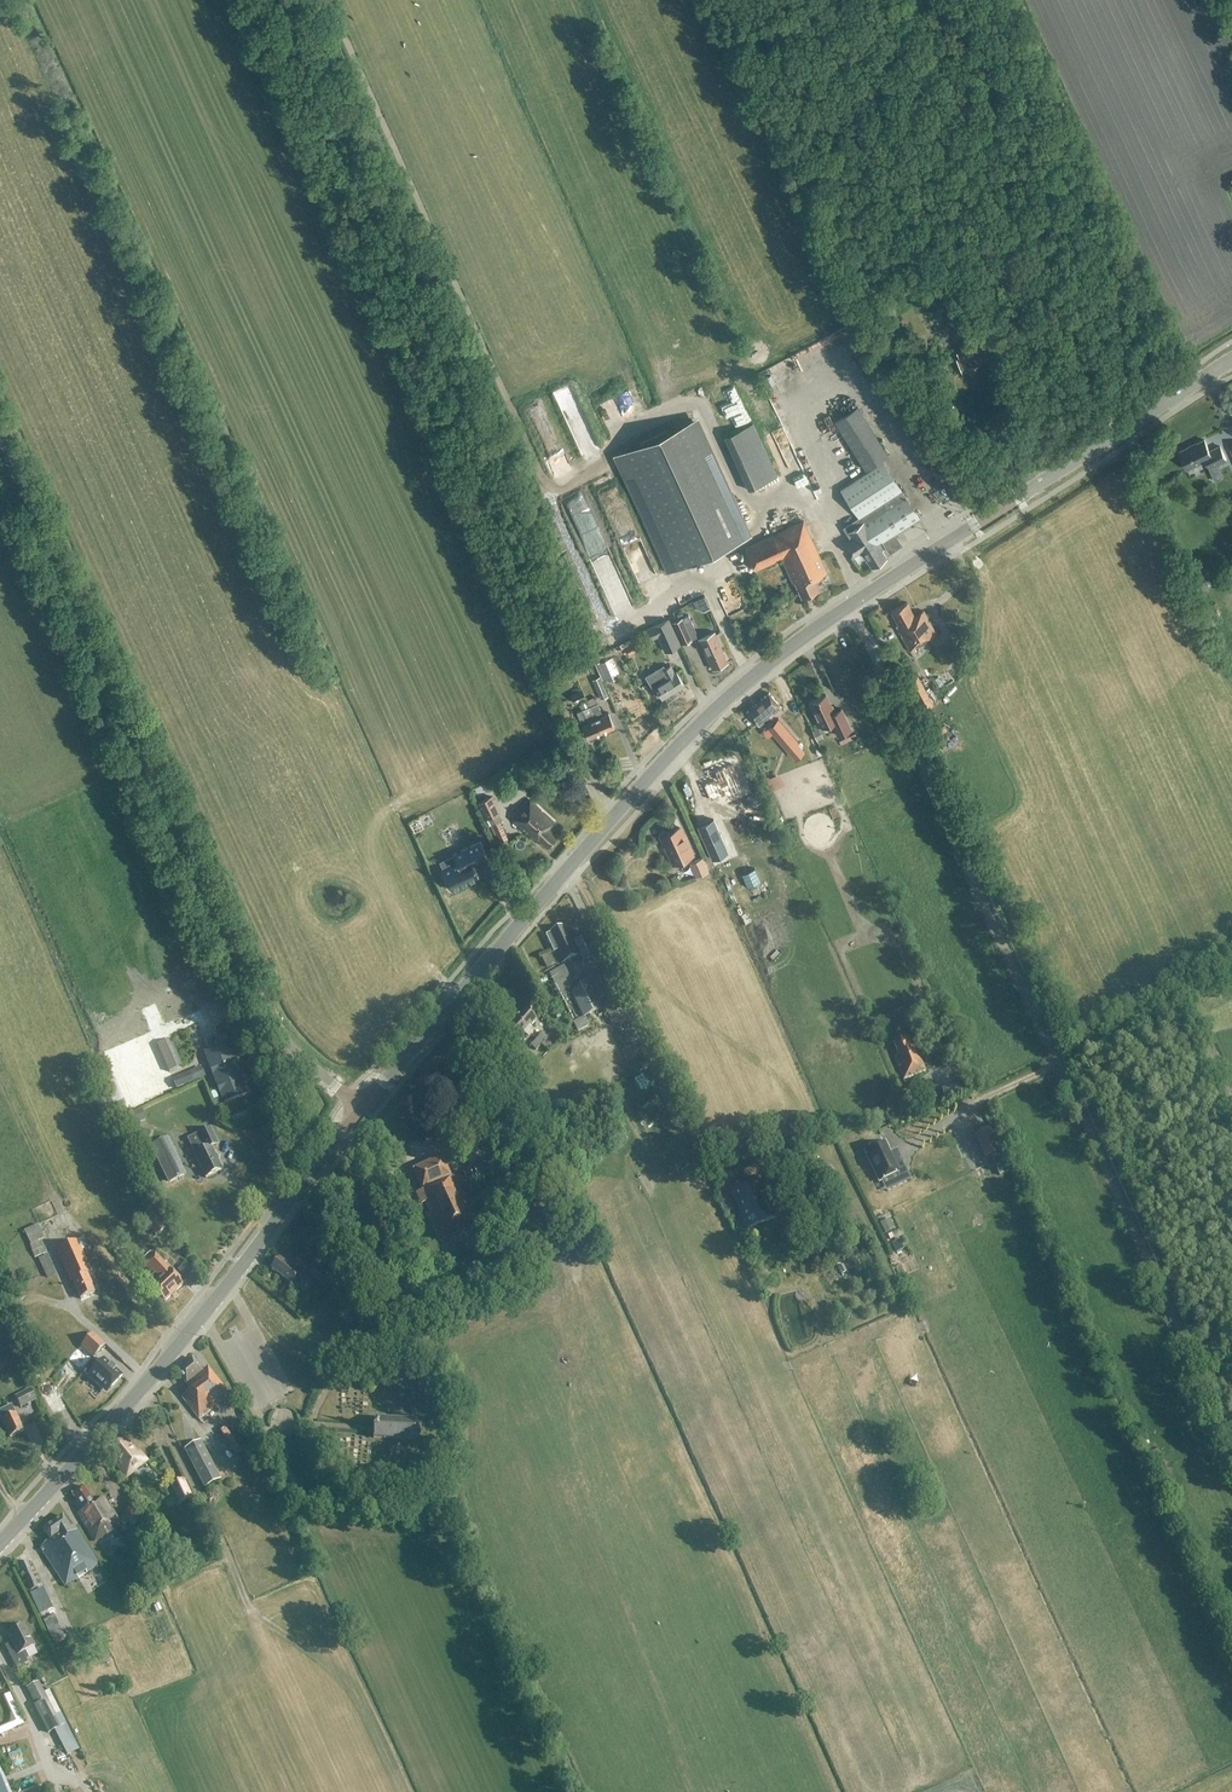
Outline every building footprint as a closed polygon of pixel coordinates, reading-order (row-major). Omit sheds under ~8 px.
[(989,361),(984,350),(983,347),(976,350),(975,347),(966,351),(966,350),(956,354),(958,358),(956,359),(962,373),(989,361)] [(727,424),(756,413),(748,390),(718,400),(727,424)] [(835,421),(866,470),(888,455),(857,407),(835,421)] [(751,533),(736,501),(697,418),(612,458),(666,572),(751,533)] [(777,477),(753,424),(725,437),(749,490),(777,477)] [(795,436),(787,440),(798,462),(806,458),(795,436)] [(1210,468),(1227,460),(1220,446),(1210,451),(1204,440),(1179,452),(1187,469),(1206,460),(1210,468)] [(542,456),(551,460),(554,452),(545,448),(542,456)] [(883,462),(841,490),(859,518),(862,516),(878,541),(880,540),(888,552),(901,544),(894,534),(919,518),(883,462)] [(803,487),(816,481),(810,468),(797,474),(803,487)] [(939,513),(946,508),(941,500),(933,506),(939,513)] [(621,525),(634,519),(632,514),(619,520),(621,525)] [(883,549),(878,541),(862,516),(859,518),(844,528),(851,540),(846,543),(854,555),(861,551),(871,568),(887,558),(882,550),(883,549)] [(661,576),(637,521),(625,526),(649,581),(661,576)] [(827,572),(803,521),(745,548),(755,570),(782,558),(793,583),(795,583),(802,598),(819,590),(813,578),(827,572)] [(914,616),(907,603),(891,611),(898,625),(896,626),(910,651),(937,636),(924,611),(914,616)] [(688,615),(674,622),(673,622),(683,644),(698,637),(688,615)] [(680,646),(672,628),(668,620),(645,630),(650,641),(658,638),(665,653),(680,646)] [(700,639),(713,669),(727,662),(715,632),(700,639)] [(590,656),(608,645),(601,634),(584,645),(590,656)] [(960,653),(954,642),(947,646),(953,657),(960,653)] [(628,653),(629,656),(637,651),(632,644),(621,651),(624,655),(628,653)] [(614,676),(619,674),(612,659),(598,665),(604,681),(609,679),(610,682),(615,680),(614,676)] [(654,686),(662,699),(684,686),(676,672),(675,673),(670,665),(665,669),(663,665),(646,676),(652,687),(654,686)] [(933,705),(917,673),(907,678),(923,710),(933,705)] [(599,678),(592,681),(600,701),(608,698),(599,678)] [(570,695),(574,705),(586,700),(582,691),(570,695)] [(759,726),(781,708),(769,693),(747,712),(759,726)] [(838,736),(851,730),(841,709),(834,712),(826,695),(809,703),(821,728),(832,723),(838,736)] [(602,715),(597,703),(595,698),(587,701),(601,732),(614,727),(608,713),(602,715)] [(579,704),(581,710),(577,712),(588,738),(601,732),(587,701),(579,704)] [(936,720),(930,709),(924,712),(935,732),(939,730),(934,722),(936,720)] [(797,742),(778,719),(768,727),(786,750),(797,742)] [(839,742),(841,746),(856,739),(854,735),(839,742)] [(744,788),(731,761),(713,770),(718,779),(715,781),(713,778),(703,783),(710,799),(724,793),(726,796),(744,788)] [(487,819),(498,814),(499,813),(491,796),(478,802),(486,819),(487,819)] [(530,800),(512,819),(535,841),(538,838),(548,847),(557,837),(548,828),(553,822),(530,800)] [(498,814),(487,819),(490,825),(491,824),(500,821),(501,820),(498,814)] [(508,839),(500,821),(491,824),(499,843),(508,839)] [(692,855),(680,828),(661,836),(665,845),(664,847),(667,853),(669,853),(674,863),(692,855)] [(488,858),(479,841),(453,854),(457,862),(441,870),(451,891),(478,877),(472,865),(488,858)] [(708,871),(702,858),(689,865),(695,878),(708,871)] [(562,927),(545,935),(553,953),(556,951),(562,963),(579,955),(573,944),(571,945),(562,927)] [(593,956),(585,938),(574,943),(583,961),(593,956)] [(554,965),(549,955),(541,959),(546,969),(554,965)] [(588,981),(574,988),(563,967),(549,974),(577,1032),(587,1027),(583,1017),(601,1008),(588,981)] [(591,980),(613,1024),(627,1017),(605,973),(591,980)] [(525,1010),(515,1021),(530,1034),(533,1032),(529,1028),(536,1020),(525,1010)] [(530,1034),(515,1021),(506,1032),(517,1042),(524,1034),(528,1037),(530,1034)] [(542,1034),(537,1040),(548,1050),(551,1047),(544,1042),(547,1039),(542,1034)] [(912,1049),(907,1037),(893,1042),(898,1055),(894,1056),(903,1079),(925,1071),(919,1055),(916,1056),(913,1049),(912,1049)] [(182,1067),(171,1040),(157,1046),(168,1073),(182,1067)] [(537,1040),(530,1047),(535,1052),(540,1046),(547,1052),(548,1050),(537,1040)] [(246,1094),(229,1049),(206,1058),(224,1103),(246,1094)] [(642,1100),(661,1091),(651,1069),(632,1077),(642,1100)] [(118,1111),(128,1107),(113,1071),(102,1075),(118,1111)] [(190,1073),(172,1081),(176,1090),(177,1091),(194,1083),(190,1073)] [(941,1089),(944,1101),(960,1097),(958,1085),(941,1089)] [(216,1108),(221,1106),(219,1099),(213,1101),(216,1108)] [(120,1120),(125,1131),(146,1121),(142,1111),(120,1120)] [(249,1111),(231,1118),(234,1125),(252,1118),(249,1111)] [(218,1145),(210,1129),(198,1134),(205,1150),(194,1155),(206,1178),(222,1170),(211,1148),(218,1145)] [(185,1176),(167,1138),(152,1145),(170,1183),(185,1176)] [(909,1175),(896,1150),(890,1153),(885,1142),(864,1152),(879,1184),(881,1183),(884,1187),(909,1175)] [(806,1167),(799,1148),(785,1154),(793,1172),(806,1167)] [(442,1158),(412,1171),(422,1191),(423,1190),(428,1200),(424,1202),(441,1240),(475,1224),(453,1176),(451,1177),(442,1158)] [(790,1176),(796,1189),(811,1182),(805,1169),(790,1176)] [(766,1198),(757,1178),(730,1191),(747,1230),(776,1217),(767,1198),(766,1198)] [(156,1236),(164,1229),(152,1215),(144,1221),(146,1224),(143,1227),(146,1232),(150,1229),(156,1236)] [(357,1233),(343,1218),(336,1225),(350,1240),(357,1233)] [(889,1223),(881,1226),(884,1233),(892,1229),(889,1223)] [(906,1224),(893,1230),(895,1235),(908,1229),(906,1224)] [(38,1226),(34,1228),(24,1233),(31,1245),(44,1239),(38,1226)] [(84,1250),(87,1249),(83,1239),(78,1241),(83,1251),(84,1251),(84,1250)] [(896,1252),(904,1249),(899,1240),(892,1244),(896,1252)] [(77,1241),(56,1250),(70,1282),(72,1281),(80,1299),(94,1293),(91,1285),(92,1285),(87,1274),(91,1272),(77,1241)] [(30,1248),(36,1260),(46,1256),(40,1243),(30,1248)] [(90,1247),(87,1249),(84,1250),(84,1251),(89,1263),(96,1260),(90,1247)] [(155,1255),(144,1265),(153,1276),(146,1282),(150,1287),(164,1302),(183,1285),(155,1255)] [(281,1256),(271,1268),(296,1287),(306,1275),(281,1256)] [(55,1276),(47,1257),(39,1260),(47,1279),(55,1276)] [(505,1267),(498,1270),(502,1282),(510,1279),(505,1267)] [(329,1280),(316,1268),(310,1275),(323,1287),(329,1280)] [(81,1346),(94,1358),(105,1345),(93,1334),(81,1346)] [(193,1358),(176,1371),(187,1385),(187,1384),(191,1391),(183,1398),(199,1419),(230,1395),(207,1367),(203,1371),(193,1358)] [(95,1359),(82,1372),(106,1394),(122,1376),(104,1359),(100,1364),(95,1359)] [(15,1397),(19,1407),(35,1400),(31,1390),(15,1397)] [(3,1410),(0,1412),(0,1418),(10,1438),(24,1431),(12,1406),(3,1410)] [(36,1429),(47,1428),(45,1411),(34,1412),(36,1429)] [(374,1419),(373,1438),(413,1441),(415,1441),(419,1437),(420,1435),(420,1429),(420,1427),(416,1423),(414,1422),(374,1419)] [(224,1446),(232,1440),(238,1448),(245,1443),(233,1428),(219,1440),(224,1446)] [(136,1453),(125,1439),(109,1453),(120,1466),(117,1468),(126,1478),(147,1460),(139,1451),(136,1453)] [(201,1441),(184,1450),(204,1489),(221,1480),(201,1441)] [(183,1480),(170,1486),(177,1501),(179,1506),(182,1505),(191,1501),(192,1500),(189,1492),(183,1480)] [(102,1498),(93,1504),(83,1487),(71,1495),(76,1502),(73,1504),(79,1512),(76,1514),(95,1544),(121,1527),(102,1498)] [(124,1515),(133,1529),(140,1524),(131,1510),(124,1515)] [(70,1528),(63,1517),(43,1530),(50,1541),(39,1548),(64,1587),(99,1564),(74,1526),(70,1528)] [(37,1587),(26,1561),(19,1564),(30,1590),(37,1587)] [(43,1621),(53,1644),(66,1638),(58,1622),(55,1616),(43,1621)] [(7,1633),(12,1644),(5,1647),(16,1669),(28,1663),(27,1661),(28,1661),(29,1659),(25,1652),(35,1647),(24,1625),(7,1633)] [(33,1707),(41,1722),(42,1726),(57,1718),(39,1683),(26,1689),(34,1706),(33,1707)] [(0,1756),(0,1757),(0,1791),(15,1791),(0,1756)]
